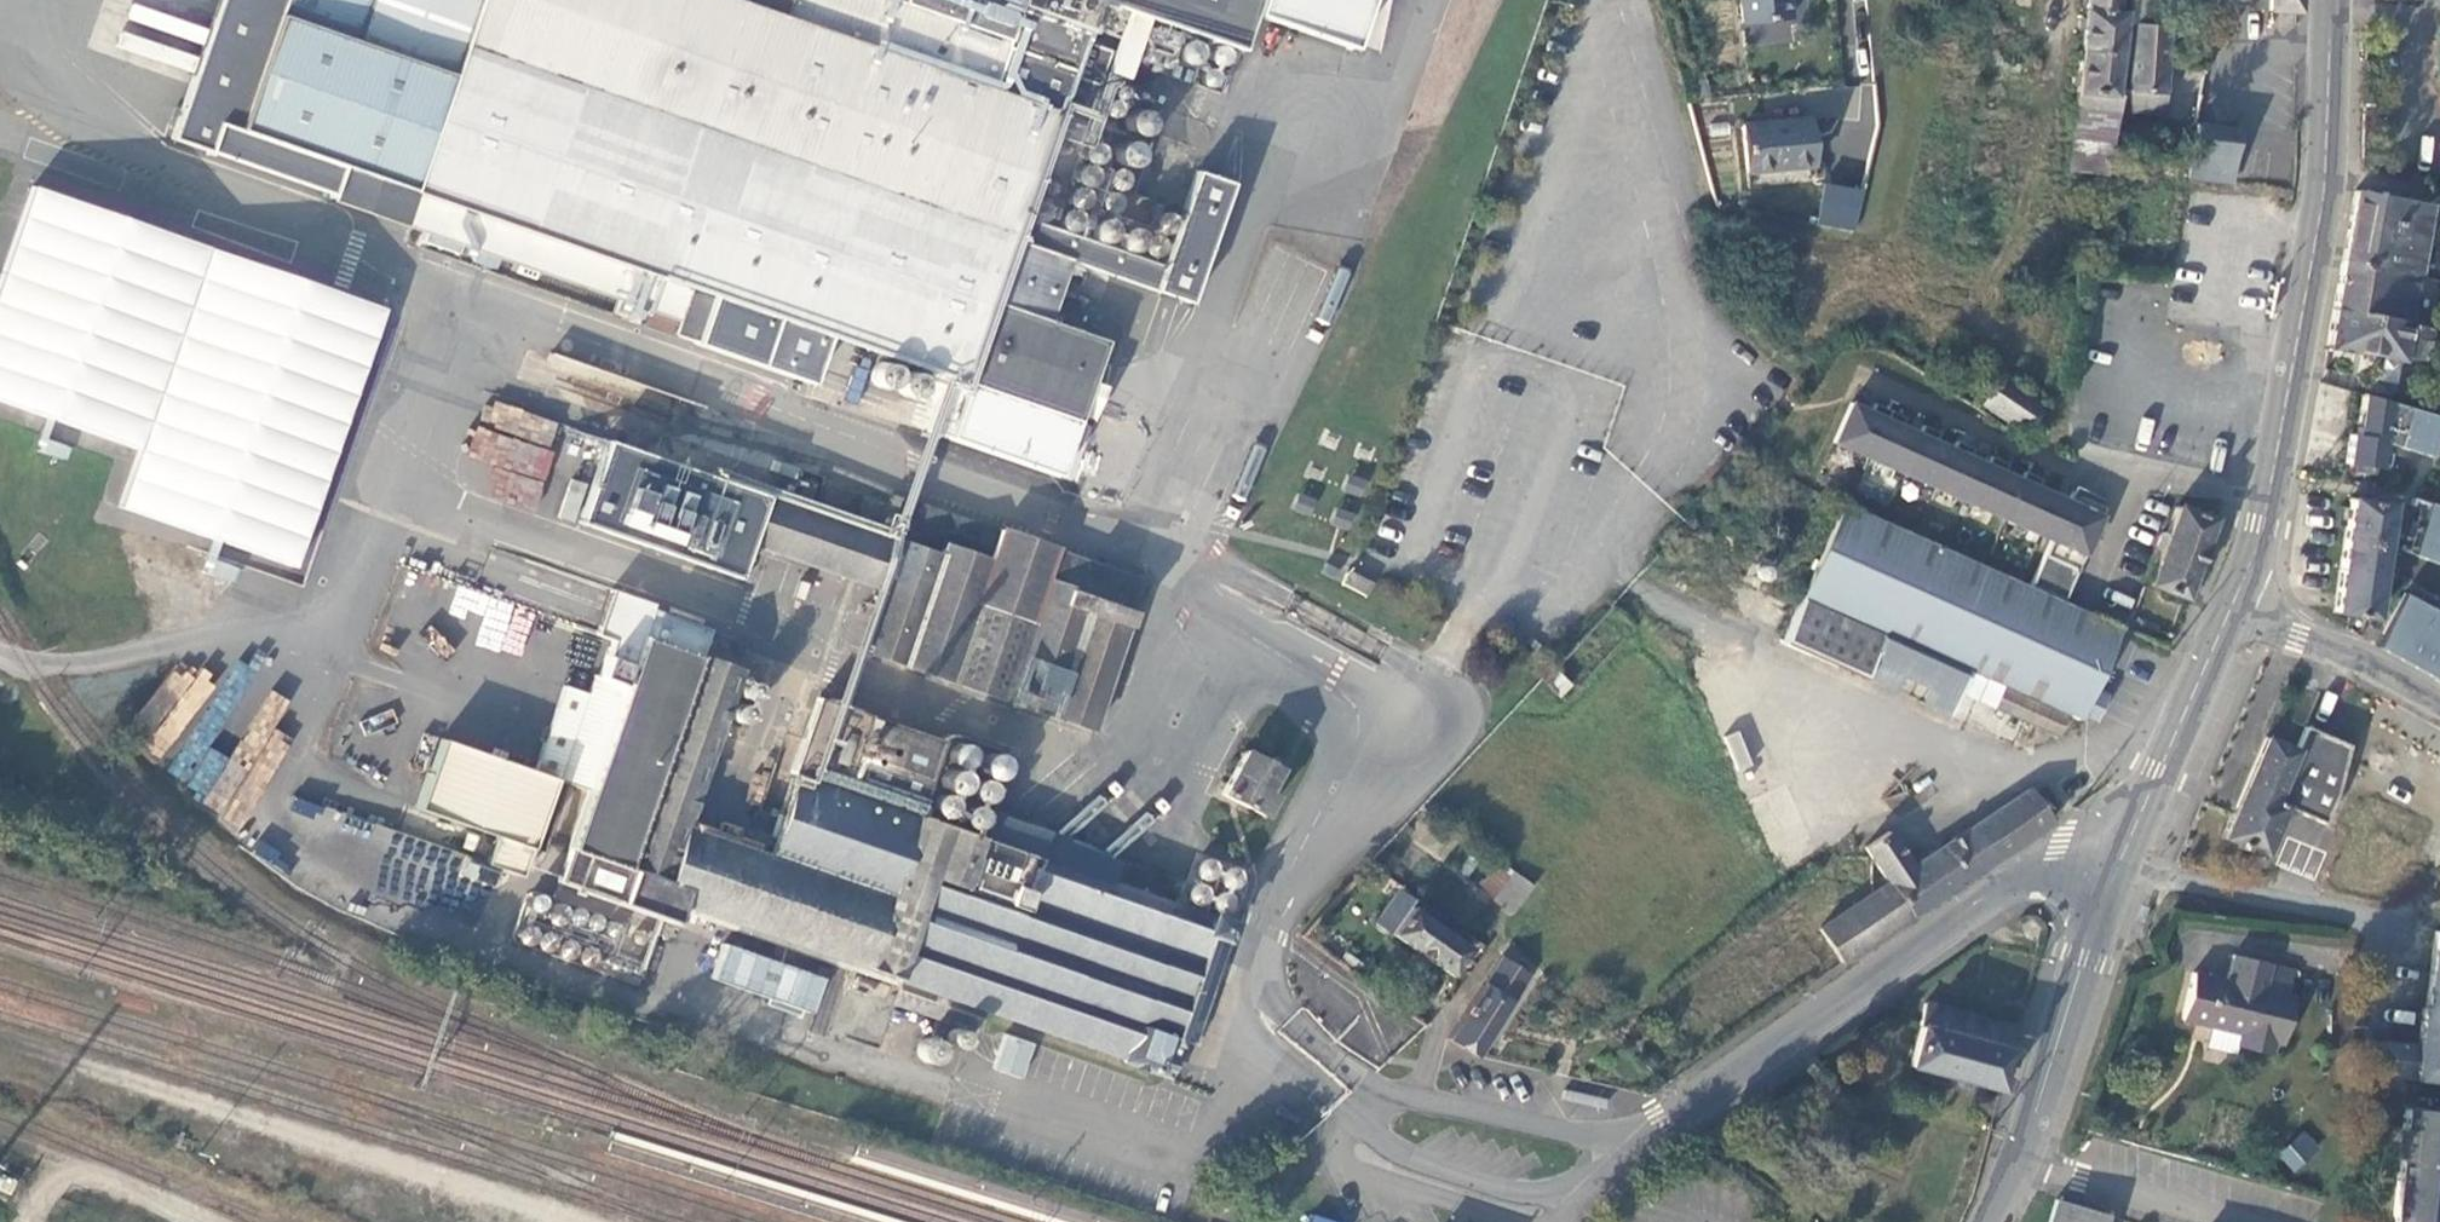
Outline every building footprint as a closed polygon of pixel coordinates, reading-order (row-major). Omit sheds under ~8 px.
[(1071,259),(1190,304),(1233,182),(1197,170),(1164,265),(1024,216),(1070,79),(1096,88),(1108,54),(1082,45),(1096,4),(1237,54),(1256,0),(286,0),(240,131),(367,176),(358,204),(687,319),(683,329),(680,339),(812,386),(829,337),(966,385),(1080,425),(1109,342),(1050,321),(1071,259)] [(1788,0),(1739,0),(1741,22),(1790,16),(1788,0)] [(2115,97),(2123,11),(2117,10),(2118,0),(2085,0),(2079,95),(2115,97)] [(2130,56),(2164,59),(2166,28),(2151,25),(2154,0),(2130,0),(2128,23),(2131,25),(2130,56)] [(2248,8),(2298,12),(2298,0),(2249,0),(2248,8)] [(2128,91),(2119,91),(2118,98),(2116,109),(2159,112),(2164,59),(2130,56),(2128,91)] [(1692,87),(1702,84),(1700,71),(1690,74),(1692,87)] [(1809,119),(1742,125),(1747,173),(1813,168),(1809,119)] [(2188,177),(2227,183),(2236,128),(2192,124),(2190,153),(2188,177)] [(1146,170),(1153,146),(1128,139),(1121,162),(1146,170)] [(1824,183),(1819,224),(1856,230),(1863,190),(1824,183)] [(30,185),(0,273),(0,400),(137,447),(116,507),(294,569),(385,308),(30,185)] [(2355,191),(2341,263),(2416,273),(2428,205),(2355,191)] [(2341,263),(2332,309),(2408,323),(2416,273),(2341,263)] [(2332,309),(2326,347),(2402,361),(2403,357),(2425,361),(2430,329),(2408,323),(2332,309)] [(2006,382),(1991,405),(2028,428),(2043,405),(2006,382)] [(2429,456),(2439,417),(2363,395),(2358,435),(2349,434),(2345,469),(2382,475),(2385,442),(2429,456)] [(534,511),(561,423),(492,401),(485,426),(475,423),(464,457),(491,465),(482,495),(534,511)] [(1866,411),(1848,402),(1829,442),(2037,532),(2054,491),(2036,485),(2039,475),(2022,467),(2017,475),(2001,469),(2004,460),(1987,453),(1983,461),(1966,454),(1969,445),(1953,438),(1949,447),(1933,440),(1936,431),(1918,423),(1914,432),(1897,424),(1900,416),(1871,403),(1866,411)] [(51,423),(46,454),(70,458),(75,427),(51,423)] [(1146,578),(984,522),(974,552),(943,541),(939,552),(879,532),(660,456),(634,449),(612,441),(583,526),(740,579),(751,546),(881,591),(860,650),(1093,733),(1146,578)] [(576,523),(585,483),(567,478),(557,519),(576,523)] [(2071,483),(2065,496),(2048,537),(2029,582),(2063,596),(2102,505),(2094,501),(2096,495),(2071,483)] [(894,491),(879,532),(939,552),(943,541),(974,552),(984,522),(894,491)] [(2065,496),(2054,491),(2037,532),(2048,537),(2065,496)] [(2351,498),(2334,611),(2334,612),(2374,617),(2377,597),(2383,598),(2384,590),(2378,590),(2390,503),(2351,498)] [(2178,503),(2167,533),(2160,549),(2146,586),(2183,601),(2215,518),(2178,503)] [(2427,504),(2422,517),(2423,518),(2421,523),(2412,520),(2404,544),(2410,546),(2408,552),(2439,564),(2439,508),(2427,504)] [(2160,549),(2167,533),(2161,531),(2155,548),(2160,549)] [(1351,571),(1344,584),(1367,596),(1374,583),(1351,571)] [(657,605),(616,590),(605,623),(705,658),(714,631),(656,610),(657,605)] [(2439,674),(2439,612),(2403,592),(2374,645),(2437,679),(2439,674)] [(705,658),(605,623),(601,635),(617,641),(604,678),(599,676),(592,695),(568,686),(538,772),(444,739),(419,809),(500,837),(490,864),(525,876),(558,782),(589,794),(558,883),(657,916),(680,924),(684,910),(875,975),(876,972),(907,983),(900,1005),(976,1031),(978,1024),(983,1011),(1161,1072),(1173,1036),(1181,1039),(1217,936),(1230,941),(1234,927),(1132,891),(919,818),(945,743),(819,698),(783,803),(788,804),(775,843),(764,839),(719,823),(694,815),(744,671),(705,658)] [(194,681),(177,667),(126,728),(160,756),(218,686),(201,672),(194,681)] [(245,826),(274,762),(264,757),(288,704),(261,692),(207,809),(245,826)] [(2347,743),(2304,726),(2294,749),(2264,737),(2220,836),(2262,854),(2285,805),(2323,821),(2336,792),(2347,743)] [(1724,736),(1739,771),(1754,764),(1739,730),(1724,736)] [(1020,759),(962,738),(945,743),(919,818),(1132,891),(1141,865),(1008,818),(1024,769),(1020,759)] [(207,796),(227,757),(207,747),(187,786),(207,796)] [(1280,767),(1246,749),(1222,793),(1263,816),(1275,794),(1267,790),(1280,767)] [(1994,858),(2049,821),(2028,788),(1973,824),(1994,858)] [(725,803),(719,823),(764,839),(767,826),(746,819),(748,811),(725,803)] [(1994,858),(1973,824),(1912,864),(1889,829),(1864,846),(1887,881),(1887,880),(1911,915),(1994,858)] [(1512,869),(1498,858),(1480,886),(1493,896),(1512,869)] [(1491,898),(1511,914),(1533,883),(1512,869),(1493,896),(1491,898)] [(1841,961),(1911,915),(1887,880),(1887,881),(1818,927),(1841,961)] [(1376,922),(1450,975),(1468,947),(1410,906),(1414,898),(1399,888),(1376,922)] [(574,930),(596,932),(599,909),(532,901),(527,948),(571,953),(574,930)] [(2434,930),(2425,1005),(2421,1004),(2416,1044),(2380,1040),(2376,1073),(2439,1081),(2439,931),(2434,930)] [(722,942),(709,979),(814,1015),(827,978),(722,942)] [(2225,980),(2192,971),(2180,1019),(2210,1027),(2238,1034),(2235,1046),(2270,1055),(2274,1042),(2282,1044),(2294,997),(2286,995),(2290,982),(2266,975),(2270,963),(2232,953),(2225,980)] [(1447,1038),(1477,1055),(1527,975),(1500,954),(1447,1038)] [(2016,1031),(1926,1005),(1906,1068),(1998,1092),(2016,1031)] [(2234,1053),(2235,1046),(2238,1034),(2210,1027),(2205,1044),(2234,1053)] [(1023,1079),(1036,1044),(1005,1032),(992,1067),(1023,1079)] [(2403,1128),(2403,1130),(2407,1130),(2404,1158),(2400,1157),(2400,1159),(2393,1221),(2419,1221),(2420,1213),(2439,1215),(2439,1112),(2405,1108),(2403,1128)] [(2403,1130),(2403,1128),(2399,1128),(2395,1158),(2400,1159),(2400,1157),(2404,1158),(2407,1130),(2403,1130)] [(2294,1173),(2320,1147),(2303,1130),(2277,1156),(2294,1173)] [(2107,1215),(2056,1198),(2048,1221),(2105,1221),(2107,1215)] [(2420,1213),(2419,1221),(2439,1221),(2439,1215),(2420,1213)]
